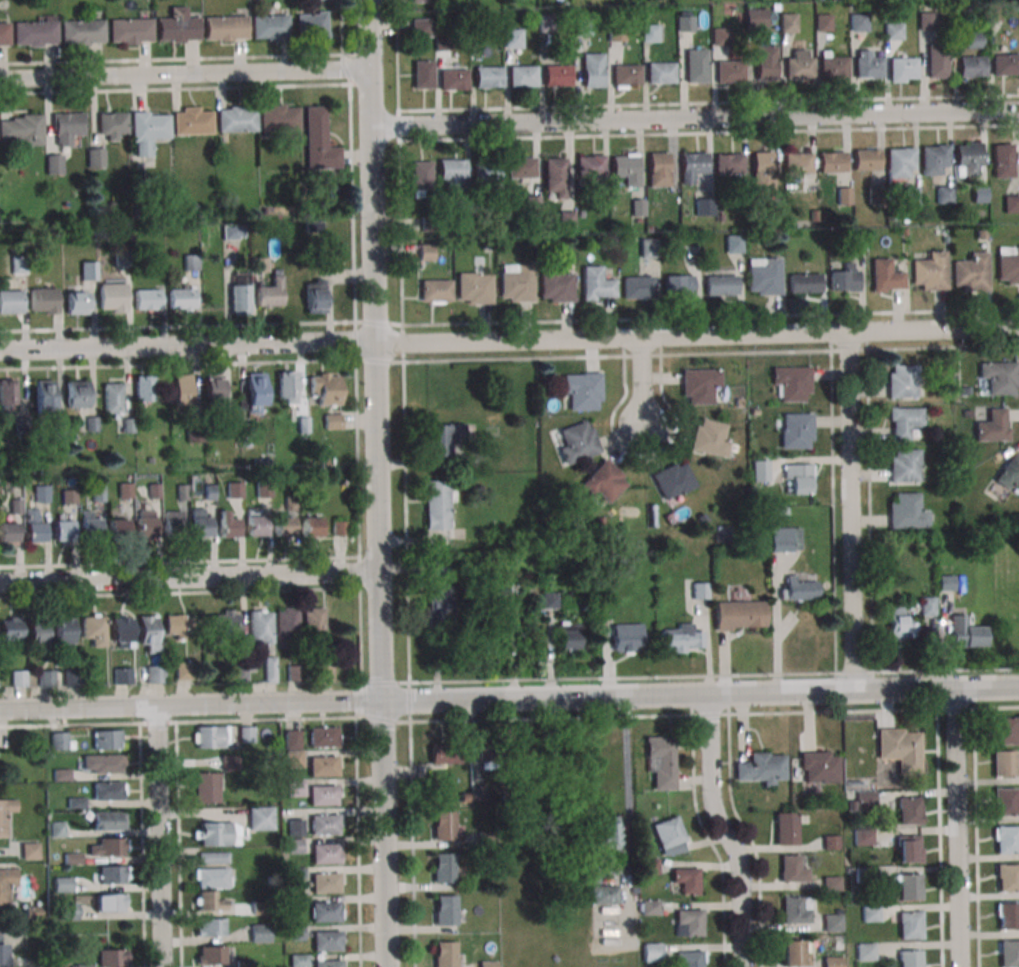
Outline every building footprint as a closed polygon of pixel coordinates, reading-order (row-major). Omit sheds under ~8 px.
[(156,18),(170,18),(170,6),(186,6),(186,17),(200,17),(200,40),(157,41),(156,18)] [(745,9),(766,8),(766,28),(745,28),(745,9)] [(326,12),(297,12),(297,37),(326,37),(326,12)] [(918,12),(935,12),(935,30),(918,30),(918,12)] [(252,39),(288,39),(288,14),(252,14),(252,39)] [(538,32),(554,32),(554,14),(538,14),(538,32)] [(676,15),(693,14),(693,32),(676,32),(676,15)] [(814,14),(831,14),(831,31),(814,31),(814,14)] [(849,14),(866,14),(867,31),(849,31),(849,14)] [(204,17),(248,15),(248,37),(205,39),(204,17)] [(779,15),(796,15),(796,32),(780,32),(779,15)] [(109,20),(152,18),(153,41),(138,41),(138,44),(123,45),(123,41),(110,41),(109,20)] [(430,18),(430,36),(410,36),(410,18),(430,18)] [(60,21),(103,20),(104,42),(88,42),(88,45),(75,46),(75,42),(60,43),(60,21)] [(12,22),(56,21),(56,43),(41,43),(41,47),(28,47),(28,44),(13,44),(12,22)] [(9,45),(0,45),(0,22),(8,22),(9,45)] [(885,23),(902,23),(902,40),(885,40),(885,23)] [(625,41),(624,24),(607,25),(608,42),(625,41)] [(641,24),(658,24),(658,42),(642,42),(641,24)] [(711,28),(728,27),(728,45),(711,45),(711,28)] [(504,30),(521,29),(521,47),(504,47),(504,30)] [(965,31),(981,31),(981,49),(965,49),(965,31)] [(450,50),(450,37),(434,38),(434,51),(450,50)] [(947,44),(948,77),(928,77),(927,45),(947,44)] [(774,46),(775,79),(756,79),(755,47),(774,46)] [(705,49),(706,82),(686,82),(685,50),(705,49)] [(811,57),(812,77),(786,78),(785,58),(792,58),(792,49),(805,49),(806,58),(811,57)] [(880,57),(881,77),(855,78),(854,50),(869,49),(869,58),(880,57)] [(603,87),(603,53),(582,53),(582,87),(603,87)] [(1018,53),(1018,73),(993,74),(992,54),(1018,53)] [(984,56),(984,76),(959,77),(958,57),(984,56)] [(846,57),(846,77),(820,78),(820,57),(846,57)] [(915,58),(916,78),(890,79),(889,59),(915,58)] [(433,88),(433,59),(413,59),(413,88),(433,88)] [(742,61),(743,81),(717,82),(716,61),(742,61)] [(672,62),(673,83),(647,83),(646,63),(672,62)] [(570,65),(570,85),(544,86),(544,66),(570,65)] [(639,65),(639,85),(614,86),(613,66),(639,65)] [(500,66),(501,86),(475,87),(474,67),(500,66)] [(535,66),(535,86),(509,87),(509,67),(535,66)] [(466,69),(466,89),(441,90),(440,70),(466,69)] [(260,108),(270,108),(270,103),(285,103),(285,107),(299,106),(300,130),(260,131),(260,108)] [(217,109),(227,109),(227,104),(242,104),(242,108),(256,108),(257,132),(217,133),(217,109)] [(306,167),(339,167),(339,146),(326,146),(326,105),(305,105),(306,167)] [(172,112),(183,112),(183,107),(197,107),(197,111),(212,110),(213,134),(173,135),(172,112)] [(130,111),(147,111),(147,115),(168,114),(169,137),(150,137),(151,156),(132,156),(130,111)] [(83,112),(53,112),(53,146),(72,146),(72,134),(83,134),(83,112)] [(127,112),(98,112),(98,140),(127,140),(127,112)] [(20,139),(0,140),(0,120),(10,120),(10,117),(20,117),(20,114),(42,113),(43,145),(20,146),(20,139)] [(994,144),(994,177),(1014,177),(1014,144),(994,144)] [(981,145),(981,176),(956,177),(955,145),(981,145)] [(947,146),(948,166),(941,167),(941,174),(922,175),(921,146),(947,146)] [(104,148),(87,148),(87,167),(104,167),(104,148)] [(912,148),(913,168),(907,169),(907,177),(887,178),(886,149),(912,148)] [(879,149),(880,169),(854,170),(853,150),(879,149)] [(772,151),(752,151),(752,190),(772,190),(772,151)] [(844,151),(845,171),(819,172),(818,152),(844,151)] [(648,187),(668,187),(668,152),(648,152),(648,187)] [(706,152),(707,172),(691,172),(691,185),(680,185),(679,152),(706,152)] [(62,153),(46,153),(46,173),(62,173),(62,153)] [(741,153),(742,173),(716,174),(715,154),(741,153)] [(809,153),(810,173),(784,174),(783,153),(809,153)] [(604,177),(604,154),(577,154),(577,177),(604,177)] [(637,155),(639,186),(623,187),(623,176),(612,177),(611,157),(637,155)] [(535,157),(508,157),(508,177),(535,177),(535,157)] [(566,157),(544,157),(544,197),(566,197),(566,157)] [(466,180),(466,159),(438,159),(439,180),(445,180),(445,187),(458,187),(458,180),(466,180)] [(501,180),(501,159),(473,159),(473,180),(501,180)] [(411,161),(411,198),(422,198),(422,189),(431,189),(432,161),(411,161)] [(937,203),(953,203),(953,185),(937,185),(937,203)] [(866,187),(867,204),(885,203),(885,186),(866,187)] [(919,202),(919,186),(903,186),(903,202),(919,202)] [(973,187),(973,204),(987,204),(987,186),(973,187)] [(837,187),(837,204),(850,204),(850,187),(837,187)] [(1005,195),(1005,212),(1018,212),(1018,195),(1005,195)] [(524,196),(524,213),(539,213),(539,196),(524,196)] [(695,215),(712,215),(712,199),(695,199),(695,215)] [(631,200),(631,216),(635,216),(640,216),(644,216),(644,200),(631,200)] [(560,227),(573,227),(573,211),(560,211),(560,227)] [(436,215),(436,231),(421,231),(421,214),(436,215)] [(222,226),(222,239),(244,239),(244,225),(222,226)] [(977,239),(976,230),(986,230),(987,239),(977,239)] [(725,235),(725,252),(741,252),(741,235),(725,235)] [(855,236),(855,248),(866,248),(866,236),(855,236)] [(640,257),(656,257),(656,238),(640,238),(640,257)] [(495,249),(495,240),(503,240),(503,248),(495,249)] [(434,260),(434,244),(419,244),(419,260),(434,260)] [(998,246),(998,283),(1018,283),(1018,246),(998,246)] [(912,260),(912,290),(948,290),(948,249),(925,249),(925,260),(912,260)] [(129,250),(115,251),(115,266),(130,265),(129,250)] [(954,261),(954,290),(988,290),(988,251),(970,251),(970,261),(954,261)] [(329,268),(341,268),(341,254),(329,254),(329,268)] [(198,255),(199,269),(184,270),(184,255),(198,255)] [(26,257),(26,273),(12,274),(12,257),(26,257)] [(253,270),(267,270),(267,258),(253,258),(253,270)] [(780,294),(780,258),(747,258),(747,294),(780,294)] [(872,291),(904,291),(904,269),(892,269),(892,258),(872,258),(872,291)] [(571,261),(558,261),(558,270),(540,270),(540,302),(571,302),(571,261)] [(97,262),(81,262),(81,278),(97,278),(97,262)] [(500,263),(500,301),(533,301),(533,263),(500,263)] [(858,290),(858,263),(840,263),(840,271),(829,271),(829,290),(858,290)] [(602,265),(582,265),(582,299),(614,299),(614,278),(602,278),(602,265)] [(492,303),(492,272),(458,272),(458,303),(492,303)] [(229,314),(250,314),(250,304),(250,273),(229,273),(229,314)] [(825,273),(788,273),(788,292),(825,292),(825,273)] [(281,307),(281,274),(272,274),(272,285),(256,285),(256,307),(281,307)] [(692,293),(692,275),(664,275),(664,293),(692,293)] [(705,275),(705,294),(736,294),(736,275),(705,275)] [(652,276),(622,276),(622,298),(652,298),(652,276)] [(324,313),(324,280),(306,280),(306,313),(324,313)] [(451,280),(420,280),(420,302),(451,302),(451,280)] [(126,311),(126,281),(99,281),(99,311),(126,311)] [(58,287),(59,314),(47,314),(46,310),(30,311),(29,287),(58,287)] [(160,288),(135,288),(135,309),(160,309),(160,288)] [(170,309),(195,309),(195,288),(170,288),(170,309)] [(22,313),(0,313),(0,290),(22,290),(22,313)] [(86,313),(86,291),(66,291),(66,313),(86,313)] [(988,395),(1018,395),(1018,361),(978,361),(978,381),(988,381),(988,395)] [(951,374),(950,363),(942,363),(942,374),(951,374)] [(887,364),(887,398),(920,398),(920,364),(887,364)] [(771,366),(771,389),(780,389),(780,401),(810,401),(810,366),(771,366)] [(681,404),(711,404),(711,386),(720,386),(720,369),(681,369),(681,404)] [(278,371),(278,402),(294,402),(294,371),(278,371)] [(264,407),(264,372),(246,372),(246,407),(264,407)] [(563,372),(563,410),(600,410),(600,372),(563,372)] [(190,374),(174,374),(174,405),(190,405),(190,374)] [(204,374),(204,401),(223,401),(223,374),(204,374)] [(135,400),(152,400),(152,375),(135,375),(135,400)] [(339,375),(340,404),(311,405),(310,376),(339,375)] [(15,378),(0,378),(0,409),(15,409),(15,378)] [(34,379),(34,412),(53,412),(53,379),(34,379)] [(88,407),(88,380),(66,380),(66,407),(88,407)] [(121,382),(104,382),(104,412),(121,412),(121,382)] [(969,387),(969,395),(960,395),(960,387),(969,387)] [(238,407),(238,425),(223,425),(223,407),(238,407)] [(922,427),(922,407),(889,407),(889,439),(911,439),(911,427),(922,427)] [(1008,407),(988,407),(988,420),(975,420),(975,441),(1008,441),(1008,407)] [(812,412),(780,412),(780,448),(812,448),(812,412)] [(341,413),(341,428),(324,429),(324,414),(341,413)] [(97,416),(98,431),(80,431),(79,416),(97,416)] [(309,416),(309,433),(297,433),(297,416),(309,416)] [(28,417),(28,431),(15,431),(15,417),(28,417)] [(134,418),(134,433),(123,433),(123,418),(134,418)] [(689,450),(723,457),(730,425),(696,418),(689,450)] [(563,464),(599,453),(589,419),(558,428),(562,442),(556,444),(563,464)] [(429,455),(450,455),(450,440),(464,440),(464,423),(429,423),(429,455)] [(242,436),(242,427),(249,427),(254,427),(254,436),(242,436)] [(321,444),(320,456),(311,455),(311,443),(321,444)] [(920,481),(920,448),(890,448),(890,481),(920,481)] [(1018,494),(1018,453),(1012,449),(994,478),(1018,494)] [(579,485),(604,507),(628,480),(604,458),(579,485)] [(651,473),(663,500),(695,486),(682,459),(651,473)] [(752,482),(769,482),(769,460),(752,460),(752,482)] [(813,464),(783,464),(783,483),(792,483),(792,493),(813,493),(813,464)] [(426,529),(448,529),(448,480),(426,480),(426,529)] [(271,481),(271,497),(256,497),(256,481),(271,481)] [(132,498),(131,482),(117,483),(118,498),(132,498)] [(242,482),(228,482),(228,497),(242,497),(242,482)] [(159,483),(159,497),(149,497),(148,483),(159,483)] [(187,499),(187,484),(177,484),(177,500),(187,499)] [(214,484),(215,499),(205,499),(204,484),(214,484)] [(49,501),(49,485),(33,485),(34,501),(49,501)] [(104,485),(104,501),(93,501),(92,485),(104,485)] [(76,504),(76,488),(62,488),(62,504),(76,504)] [(889,527),(928,527),(928,508),(918,508),(918,492),(889,492),(889,527)] [(298,509),(297,495),(285,496),(285,510),(298,509)] [(21,498),(21,513),(10,513),(10,498),(21,498)] [(246,507),(256,507),(256,516),(265,516),(265,534),(247,534),(246,507)] [(191,508),(204,508),(204,517),(210,517),(210,535),(191,535),(191,508)] [(24,509),(36,509),(37,515),(39,515),(39,523),(44,522),(44,541),(25,541),(24,509)] [(136,510),(154,510),(154,535),(136,536),(136,510)] [(164,510),(182,510),(182,537),(164,537),(164,510)] [(219,510),(226,510),(227,518),(237,517),(238,535),(219,536),(219,510)] [(81,511),(91,511),(91,518),(99,518),(99,536),(81,537),(81,511)] [(274,516),(292,516),(293,534),(274,535),(274,516)] [(302,518),(320,517),(321,536),(302,536),(302,518)] [(603,517),(603,525),(596,526),(595,518),(603,517)] [(108,519),(126,519),(127,537),(108,538),(108,519)] [(333,535),(347,535),(347,520),(333,520),(333,535)] [(53,521),(72,521),(72,539),(53,539),(53,521)] [(17,540),(0,541),(0,522),(16,522),(17,540)] [(799,551),(799,527),(769,527),(769,552),(799,551)] [(448,561),(448,578),(428,578),(427,562),(448,561)] [(955,590),(955,575),(939,575),(939,590),(955,590)] [(778,600),(816,600),(816,577),(785,577),(785,585),(778,585),(778,600)] [(692,598),(706,598),(706,582),(692,582),(692,598)] [(429,586),(429,622),(453,622),(453,586),(429,586)] [(556,608),(556,594),(541,594),(542,608),(556,608)] [(936,615),(936,597),(920,597),(920,615),(936,615)] [(763,601),(714,601),(714,629),(763,629),(763,601)] [(888,637),(915,637),(915,617),(903,617),(903,605),(888,605),(888,637)] [(277,607),(277,638),(299,638),(299,607),(277,607)] [(324,607),(305,607),(305,640),(324,640),(324,607)] [(215,634),(239,634),(239,609),(215,609),(215,634)] [(250,610),(250,642),(272,642),(272,610),(250,610)] [(56,651),(74,651),(74,613),(56,613),(56,651)] [(133,614),(112,614),(112,647),(133,647),(133,614)] [(951,647),(985,647),(985,627),(966,627),(966,614),(951,614),(951,647)] [(105,646),(105,615),(82,615),(82,637),(91,637),(91,646),(105,646)] [(158,651),(158,615),(139,615),(139,651),(158,651)] [(166,615),(166,637),(199,637),(199,615),(166,615)] [(22,617),(1,616),(0,640),(21,641),(22,617)] [(47,646),(47,621),(29,621),(29,646),(47,646)] [(581,651),(581,623),(560,623),(560,651),(581,651)] [(642,623),(612,623),(612,652),(642,652),(642,623)] [(691,625),(660,625),(660,651),(701,651),(701,631),(691,631),(691,625)] [(264,682),(275,682),(275,656),(264,656),(264,682)] [(192,661),(176,661),(176,679),(192,679),(192,661)] [(333,679),(315,680),(315,663),(333,663),(333,679)] [(146,682),(164,682),(164,665),(146,665),(146,682)] [(247,665),(247,683),(233,684),(232,665),(247,665)] [(302,680),(301,665),(288,666),(289,681),(302,680)] [(131,683),(131,667),(113,668),(113,683),(131,683)] [(38,686),(54,686),(54,670),(38,670),(38,686)] [(80,670),(81,685),(64,686),(64,670),(80,670)] [(26,686),(26,671),(11,671),(11,686),(26,686)] [(992,718),(1015,717),(1016,744),(993,745),(992,718)] [(228,725),(193,725),(193,746),(228,746),(228,725)] [(253,725),(239,725),(239,741),(253,741),(253,725)] [(338,746),(338,727),(309,727),(309,746),(338,746)] [(119,729),(93,729),(93,748),(119,748),(119,729)] [(877,729),(902,729),(902,733),(918,732),(919,774),(897,774),(897,759),(877,759),(877,729)] [(284,730),(284,749),(299,749),(299,730),(284,730)] [(50,731),(50,749),(69,749),(69,731),(50,731)] [(674,736),(645,736),(645,771),(654,771),(654,789),(674,789),(674,736)] [(507,742),(507,761),(478,762),(478,742),(507,742)] [(431,763),(462,763),(462,743),(431,743),(431,763)] [(284,751),(285,768),(303,767),(302,750),(284,751)] [(992,751),(1014,750),(1015,777),(993,777),(992,751)] [(838,751),(799,751),(799,781),(838,781),(838,751)] [(761,780),(761,786),(774,786),(774,780),(784,780),(784,752),(747,753),(748,761),(734,761),(734,780),(761,780)] [(122,772),(122,754),(80,754),(80,772),(122,772)] [(236,754),(220,754),(220,768),(236,768),(236,754)] [(270,756),(270,764),(260,764),(260,756),(270,756)] [(308,757),(336,756),(336,775),(309,776),(308,757)] [(70,769),(71,780),(53,781),(52,770),(70,769)] [(195,772),(195,802),(218,802),(218,772),(195,772)] [(305,796),(305,780),(287,780),(288,796),(305,796)] [(123,782),(92,782),(92,800),(123,800),(123,782)] [(309,787),(336,786),(337,805),(310,806),(309,787)] [(470,786),(470,801),(485,801),(485,786),(470,786)] [(993,790),(1015,789),(1016,815),(994,816),(993,790)] [(857,793),(875,792),(875,806),(858,807),(857,793)] [(6,837),(6,812),(15,812),(15,797),(0,797),(0,837),(6,837)] [(83,797),(83,809),(67,809),(67,797),(83,797)] [(897,799),(920,798),(921,824),(898,825),(897,799)] [(248,807),(248,830),(272,830),(272,807),(248,807)] [(124,811),(90,811),(90,829),(124,829),(124,811)] [(434,839),(455,839),(455,811),(434,811),(434,839)] [(796,812),(774,812),(774,844),(796,844),(796,812)] [(310,816),(338,815),(338,834),(311,835),(310,816)] [(618,851),(618,815),(594,815),(594,851),(618,851)] [(685,840),(676,815),(650,825),(660,850),(685,840)] [(303,835),(303,818),(288,818),(288,835),(303,835)] [(63,822),(64,836),(50,836),(50,822),(63,822)] [(239,822),(195,822),(195,845),(239,845),(239,822)] [(995,827),(1017,826),(1018,853),(996,853),(995,827)] [(854,831),(872,830),(872,844),(855,845),(854,831)] [(896,836),(919,835),(920,861),(897,862),(896,836)] [(821,836),(838,836),(838,850),(821,851),(821,836)] [(88,855),(127,855),(127,837),(97,837),(97,844),(88,844),(88,855)] [(301,839),(302,853),(287,854),(287,840),(301,839)] [(21,858),(38,858),(38,842),(21,842),(21,858)] [(311,845),(339,844),(339,863),(312,864),(311,845)] [(228,852),(197,852),(197,863),(228,863),(228,852)] [(79,853),(79,863),(63,863),(63,853),(79,853)] [(455,853),(434,853),(434,882),(455,882),(455,853)] [(780,856),(798,855),(798,868),(807,868),(807,881),(780,882),(780,856)] [(657,874),(657,858),(642,858),(642,874),(657,874)] [(127,865),(94,865),(94,883),(127,883),(127,865)] [(996,865),(1018,865),(1018,891),(997,892),(996,865)] [(7,908),(7,887),(16,887),(15,868),(0,868),(0,908),(7,908)] [(229,887),(229,868),(194,868),(194,887),(229,887)] [(304,868),(304,878),(287,878),(287,868),(304,868)] [(670,868),(697,868),(698,894),(679,894),(679,883),(671,883),(670,868)] [(854,868),(871,868),(872,882),(854,883),(854,868)] [(616,903),(616,883),(608,883),(608,871),(591,871),(591,903),(616,903)] [(311,874),(339,873),(339,892),(312,893),(311,874)] [(897,875),(919,874),(920,900),(898,901),(897,875)] [(71,891),(71,877),(54,877),(54,891),(71,891)] [(822,877),(839,877),(839,891),(822,892),(822,877)] [(215,890),(195,890),(195,909),(226,909),(226,899),(215,899),(215,890)] [(94,893),(94,911),(124,911),(124,893),(94,893)] [(435,925),(456,925),(456,895),(435,895),(435,925)] [(782,897),(809,897),(809,923),(783,923),(782,897)] [(657,914),(657,900),(642,900),(642,914),(657,914)] [(78,920),(78,902),(61,902),(61,920),(78,920)] [(269,902),(269,914),(252,914),(252,902),(269,902)] [(311,903),(339,902),(339,921),(312,922),(311,903)] [(996,904),(1018,903),(1018,930),(997,930),(996,904)] [(39,906),(40,919),(23,919),(22,906),(39,906)] [(861,906),(879,906),(879,920),(862,921),(861,906)] [(674,909),(702,909),(702,935),(675,936),(674,909)] [(897,913),(920,912),(921,938),(898,939),(897,913)] [(822,917),(835,917),(840,917),(840,931),(823,932),(822,917)] [(224,935),(224,918),(195,918),(195,935),(224,935)] [(250,942),(270,942),(270,923),(250,923),(250,942)] [(303,926),(303,941),(289,941),(289,926),(303,926)] [(313,932),(341,931),(341,950),(314,951),(313,932)] [(781,941),(799,940),(799,953),(808,952),(808,966),(781,966),(781,941)] [(456,941),(434,941),(434,966),(456,966),(456,941)] [(999,942),(1018,941),(1018,966),(1000,966),(999,942)] [(660,962),(660,943),(643,943),(643,962),(660,962)] [(855,943),(874,943),(874,961),(855,962),(855,943)] [(225,946),(195,946),(195,964),(225,964),(225,946)] [(125,966),(125,948),(97,948),(97,966),(125,966)] [(921,950),(922,966),(899,966),(898,951),(921,950)] [(701,951),(701,966),(674,966),(673,951),(701,951)] [(307,954),(307,966),(289,966),(289,955),(307,954)] [(841,957),(841,966),(823,966),(823,957),(841,957)] [(235,966),(253,966),(252,959),(235,959),(235,966)]
